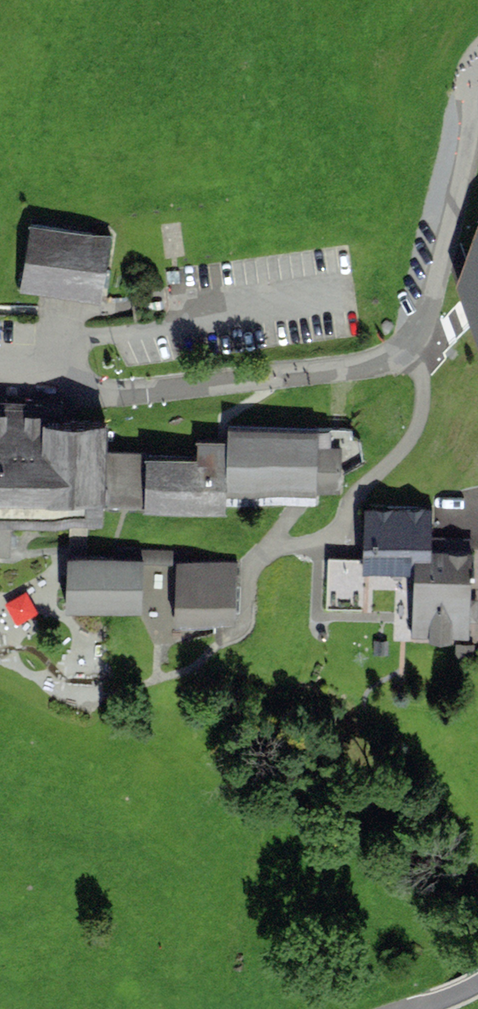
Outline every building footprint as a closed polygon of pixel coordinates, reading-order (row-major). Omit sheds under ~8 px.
[(112,236),(30,223),(19,289),(51,294),(102,302),(112,236)] [(456,288),(477,350),(477,228),(456,288)] [(0,403),(0,504),(108,509),(111,447),(113,408),(0,403)] [(323,429),(224,425),(223,452),(221,486),(320,491),(323,429)] [(111,447),(108,509),(220,514),(221,486),(223,452),(111,447)] [(434,509),(368,508),(368,564),(433,565),(434,509)] [(331,603),(366,603),(366,549),(331,549),(331,603)] [(149,557),(69,553),(67,602),(147,606),(149,557)] [(238,566),(177,564),(175,623),(237,624),(238,566)] [(419,566),(416,640),(475,643),(477,583),(477,569),(419,566)] [(11,592),(18,616),(41,610),(35,586),(11,592)]
